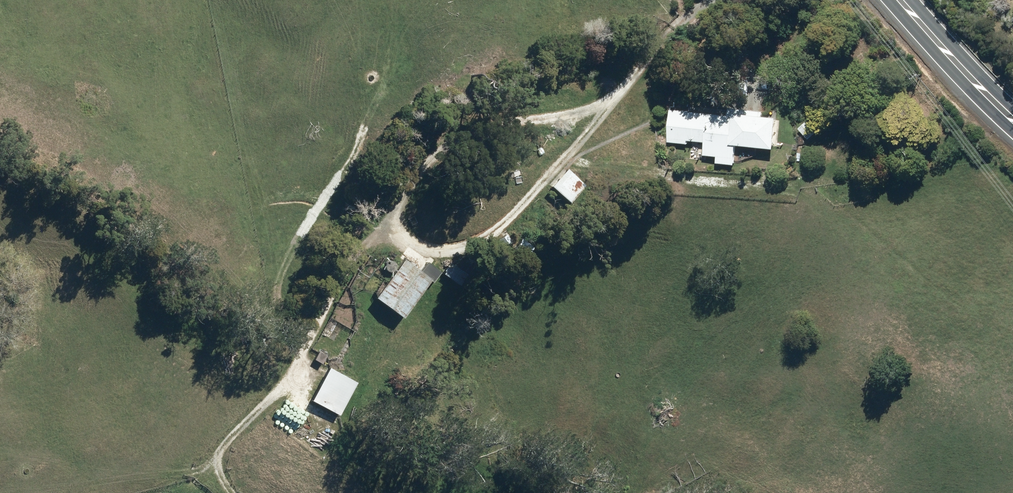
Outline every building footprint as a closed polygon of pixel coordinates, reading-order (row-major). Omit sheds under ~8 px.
[(772,116),(772,112),(730,108),(730,116),(672,110),(669,143),(689,145),(689,140),(708,142),(707,156),(720,157),(719,163),(736,164),(738,145),(777,148),(780,117),(772,116)] [(799,130),(809,141),(819,131),(810,121),(799,130)] [(568,124),(552,128),(555,138),(571,134),(568,124)] [(585,186),(566,169),(551,187),(569,203),(585,186)] [(506,235),(496,241),(501,248),(511,242),(506,235)] [(522,239),(513,249),(523,258),(532,247),(522,239)] [(419,272),(402,260),(374,298),(400,318),(428,280),(432,283),(440,273),(427,263),(419,272)] [(443,274),(457,284),(464,274),(449,264),(443,274)] [(313,361),(321,365),(326,356),(318,352),(313,361)] [(328,369),(311,401),(338,416),(356,384),(328,369)]
